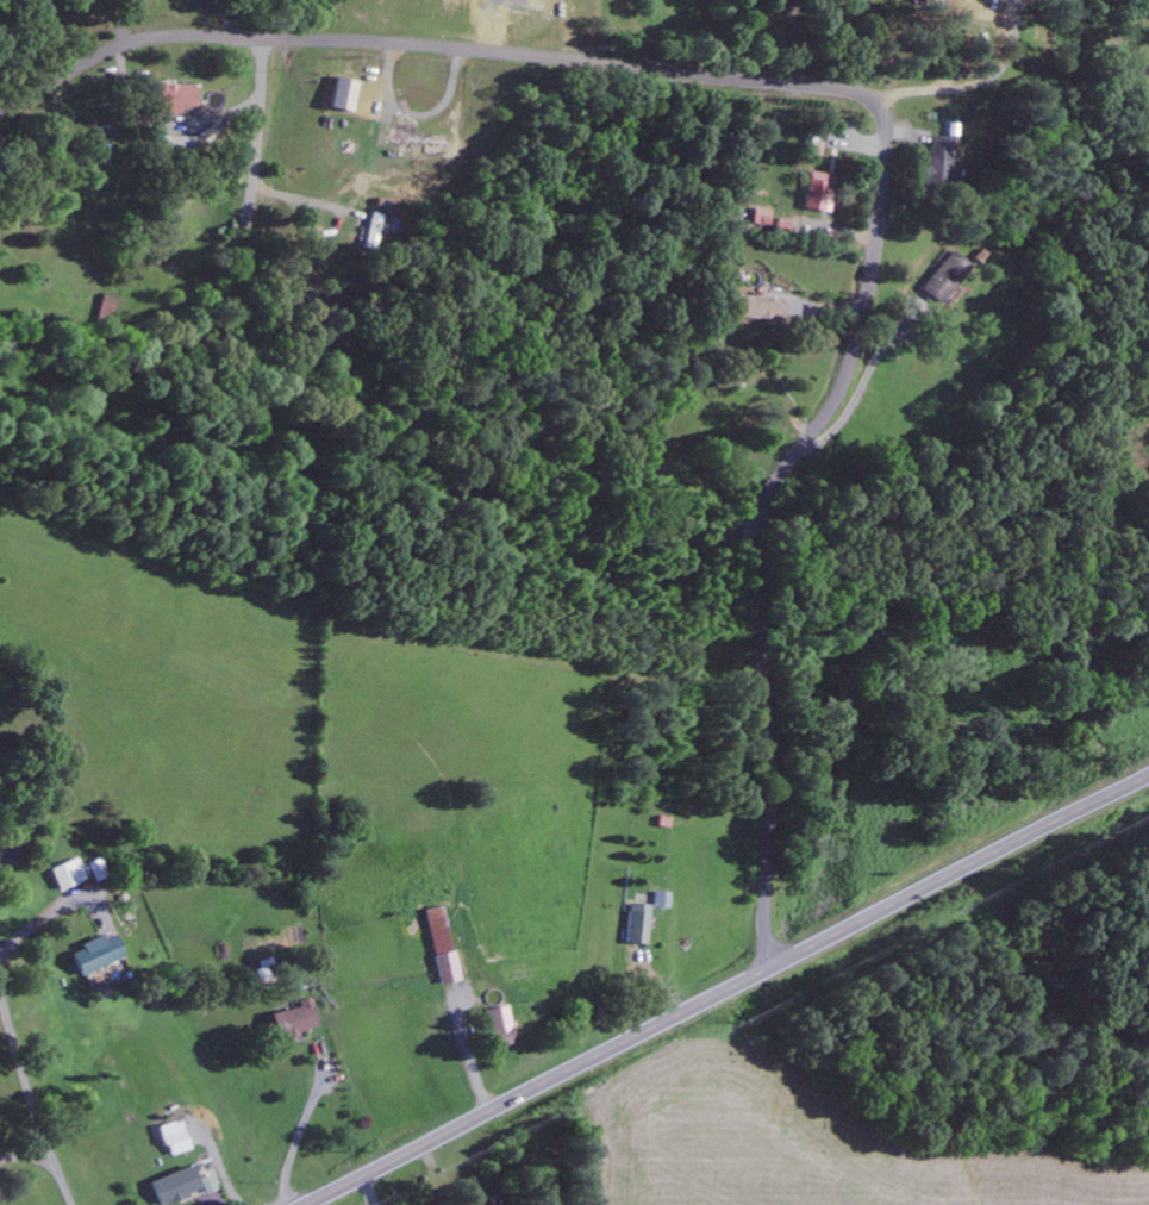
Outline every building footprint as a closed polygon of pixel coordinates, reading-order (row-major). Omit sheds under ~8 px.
[(328,107),(350,112),(357,82),(334,77),(328,107)] [(192,85),(154,85),(155,115),(179,114),(179,107),(192,107),(192,85)] [(446,147),(446,136),(417,135),(417,126),(397,126),(396,146),(446,147)] [(191,137),(161,136),(161,155),(191,156),(191,137)] [(949,159),(951,159),(953,138),(927,136),(921,188),(946,190),(949,159)] [(825,213),(834,176),(809,170),(801,208),(825,213)] [(750,223),(768,226),(770,210),(753,207),(750,223)] [(385,215),(371,212),(367,232),(363,231),(359,249),(372,252),(376,232),(381,233),(385,215)] [(941,305),(969,265),(949,251),(921,291),(941,305)] [(111,322),(115,297),(101,295),(97,320),(111,322)] [(733,317),(794,322),(796,301),(734,296),(733,317)] [(50,869),(59,892),(87,880),(77,857),(50,869)] [(644,945),(648,906),(627,904),(623,943),(644,945)] [(457,981),(441,907),(422,911),(438,985),(457,981)] [(78,976),(124,960),(114,934),(79,946),(81,951),(70,954),(78,976)] [(275,1040),(316,1031),(309,998),(296,1001),(297,1008),(269,1014),(275,1040)] [(515,1043),(506,1006),(485,1011),(495,1048),(515,1043)] [(168,1156),(189,1150),(180,1119),(158,1126),(168,1156)] [(191,1164),(149,1182),(158,1204),(161,1204),(201,1189),(191,1164)] [(198,1178),(204,1194),(217,1189),(211,1174),(198,1178)]
